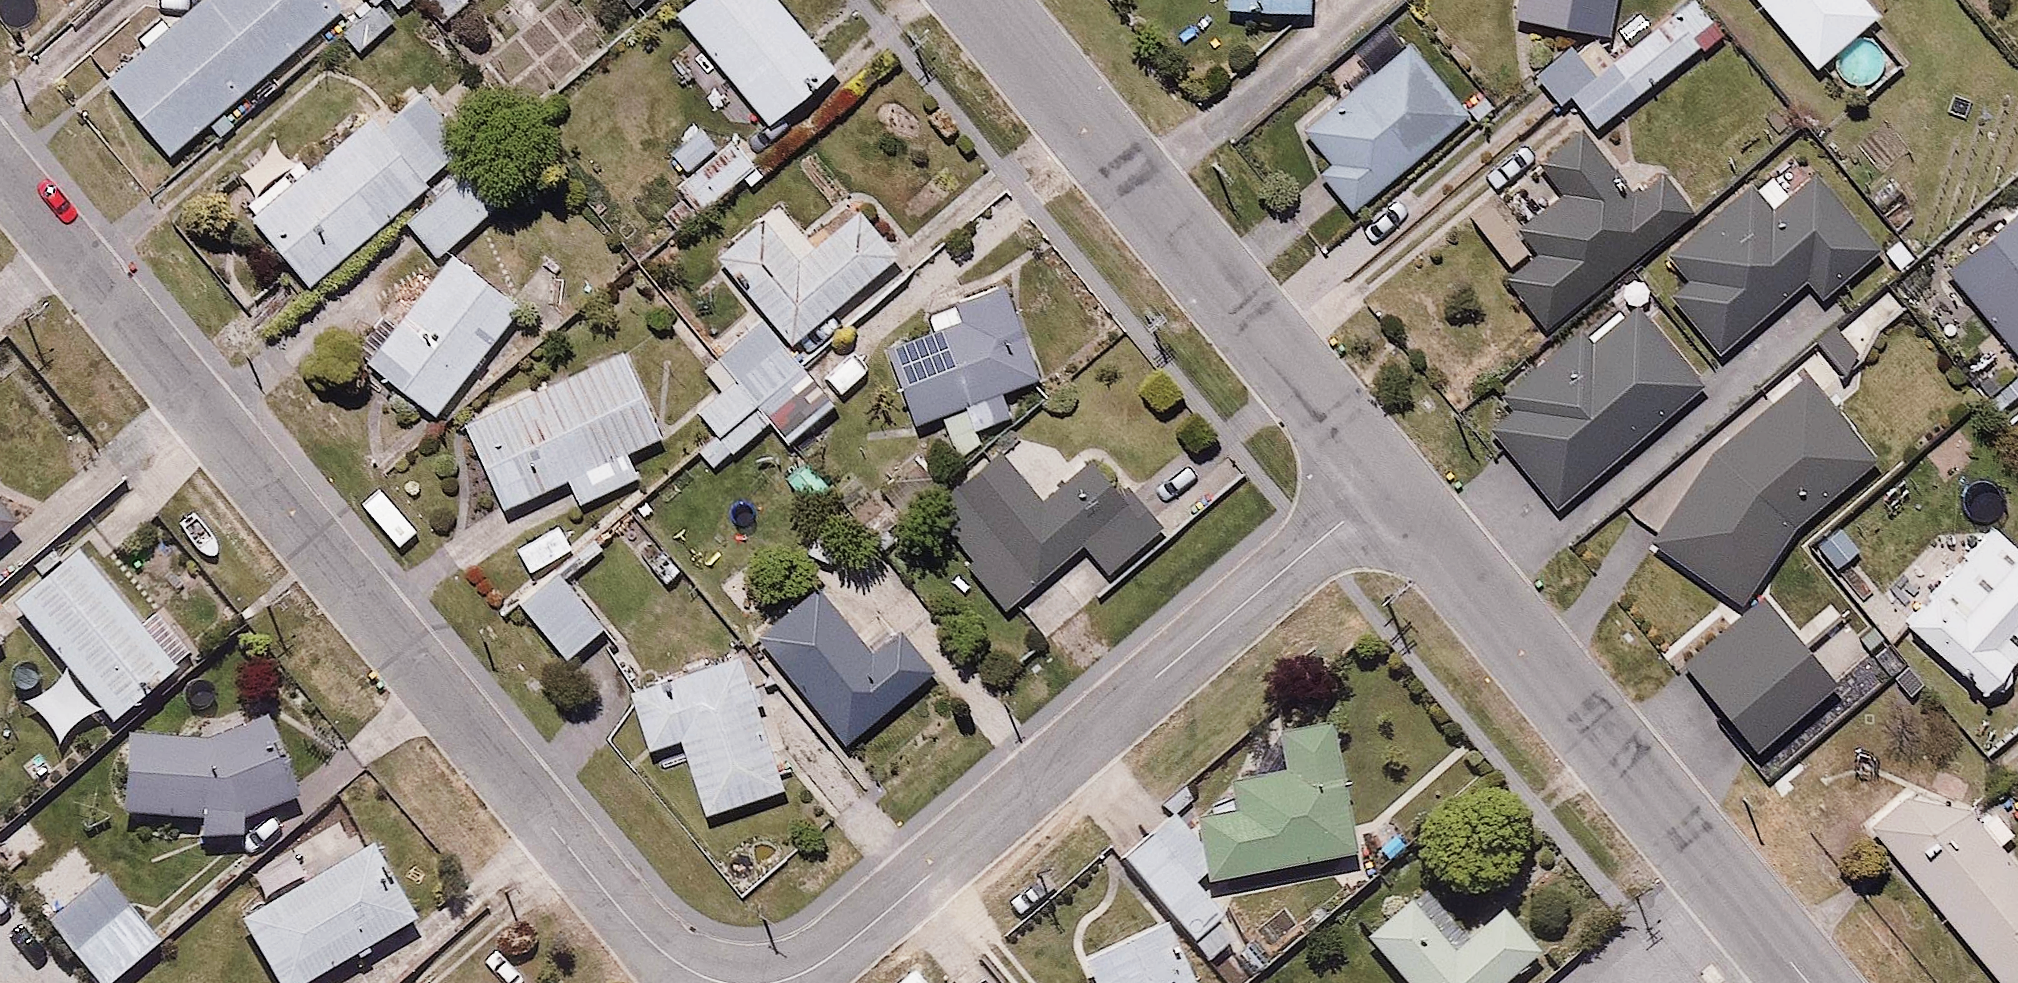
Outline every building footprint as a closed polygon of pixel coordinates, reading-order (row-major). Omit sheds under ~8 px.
[(348,0),(196,0),(110,73),(177,151),(351,4),(348,0)] [(672,18),(710,63),(702,70),(719,91),(728,83),(764,124),(832,65),(775,0),(693,0),(672,18)] [(1516,11),(1613,26),(1617,0),(1518,0),(1516,11)] [(1571,100),(1595,123),(1729,25),(1710,0),(1687,0),(1571,100)] [(1816,62),(1880,6),(1875,0),(1762,0),(1816,62)] [(1329,155),(1314,168),(1356,216),(1475,109),(1388,12),(1321,73),(1336,90),(1299,122),(1329,155)] [(1558,102),(1589,73),(1566,49),(1535,78),(1558,102)] [(402,211),(433,246),(519,173),(428,66),(255,214),(315,285),(402,211)] [(703,125),(675,150),(690,168),(679,178),(705,207),(761,157),(735,129),(719,143),(703,125)] [(1620,182),(1576,127),(1490,196),(1536,252),(1503,279),(1547,333),(1690,217),(1645,162),(1620,182)] [(1834,309),(1894,257),(1792,141),(1643,271),(1716,355),(1806,277),(1834,309)] [(818,236),(777,192),(716,247),(797,335),(901,240),(861,197),(818,236)] [(1942,267),(2017,355),(2017,201),(1942,267)] [(519,301),(450,245),(364,349),(434,406),(519,301)] [(1038,371),(1009,274),(930,297),(936,319),(886,334),(911,416),(942,406),(954,446),(983,437),(977,417),(1021,404),(1013,378),(1038,371)] [(1554,508),(1710,375),(1631,283),(1592,316),(1585,307),(1497,382),(1515,403),(1486,428),(1554,508)] [(837,392),(762,311),(709,359),(727,378),(701,402),(721,425),(697,447),(715,467),(762,424),(780,444),(837,392)] [(627,341),(463,414),(500,496),(566,467),(579,497),(642,469),(630,442),(664,427),(627,341)] [(1873,467),(1802,376),(1710,453),(1649,545),(1739,605),(1794,529),(1873,467)] [(999,445),(930,498),(1010,603),(1087,544),(1111,576),(1172,530),(1100,435),(1031,487),(999,445)] [(1908,543),(1872,500),(1813,549),(1852,593),(1908,543)] [(19,526),(0,502),(0,540),(19,526)] [(1900,628),(1983,704),(2017,667),(2017,544),(1997,524),(1900,628)] [(82,544),(14,600),(112,718),(204,641),(169,599),(144,619),(82,544)] [(605,614),(559,559),(519,593),(564,648),(605,614)] [(830,575),(762,626),(846,739),(941,668),(896,607),(868,627),(830,575)] [(1842,719),(1904,666),(1865,619),(1826,653),(1770,588),(1690,656),(1761,739),(1818,690),(1842,719)] [(787,784),(741,641),(626,678),(646,741),(684,729),(709,809),(787,784)] [(217,725),(125,723),(123,808),(201,809),(201,831),(242,832),(243,807),(298,788),(269,707),(217,725)] [(1244,930),(1198,877),(1357,851),(1334,718),(1286,726),(1292,762),(1233,772),(1238,801),(1181,810),(1124,860),(1211,959),(1244,930)] [(1875,839),(2003,982),(2017,982),(2017,863),(1938,764),(1875,839)] [(419,909),(371,831),(236,912),(278,982),(297,982),(419,909)] [(106,865),(46,916),(103,982),(105,982),(164,933),(106,865)] [(1367,928),(1413,982),(1502,982),(1548,945),(1512,901),(1459,945),(1413,890),(1367,928)] [(1087,949),(1101,982),(1197,982),(1168,915),(1087,949)]
